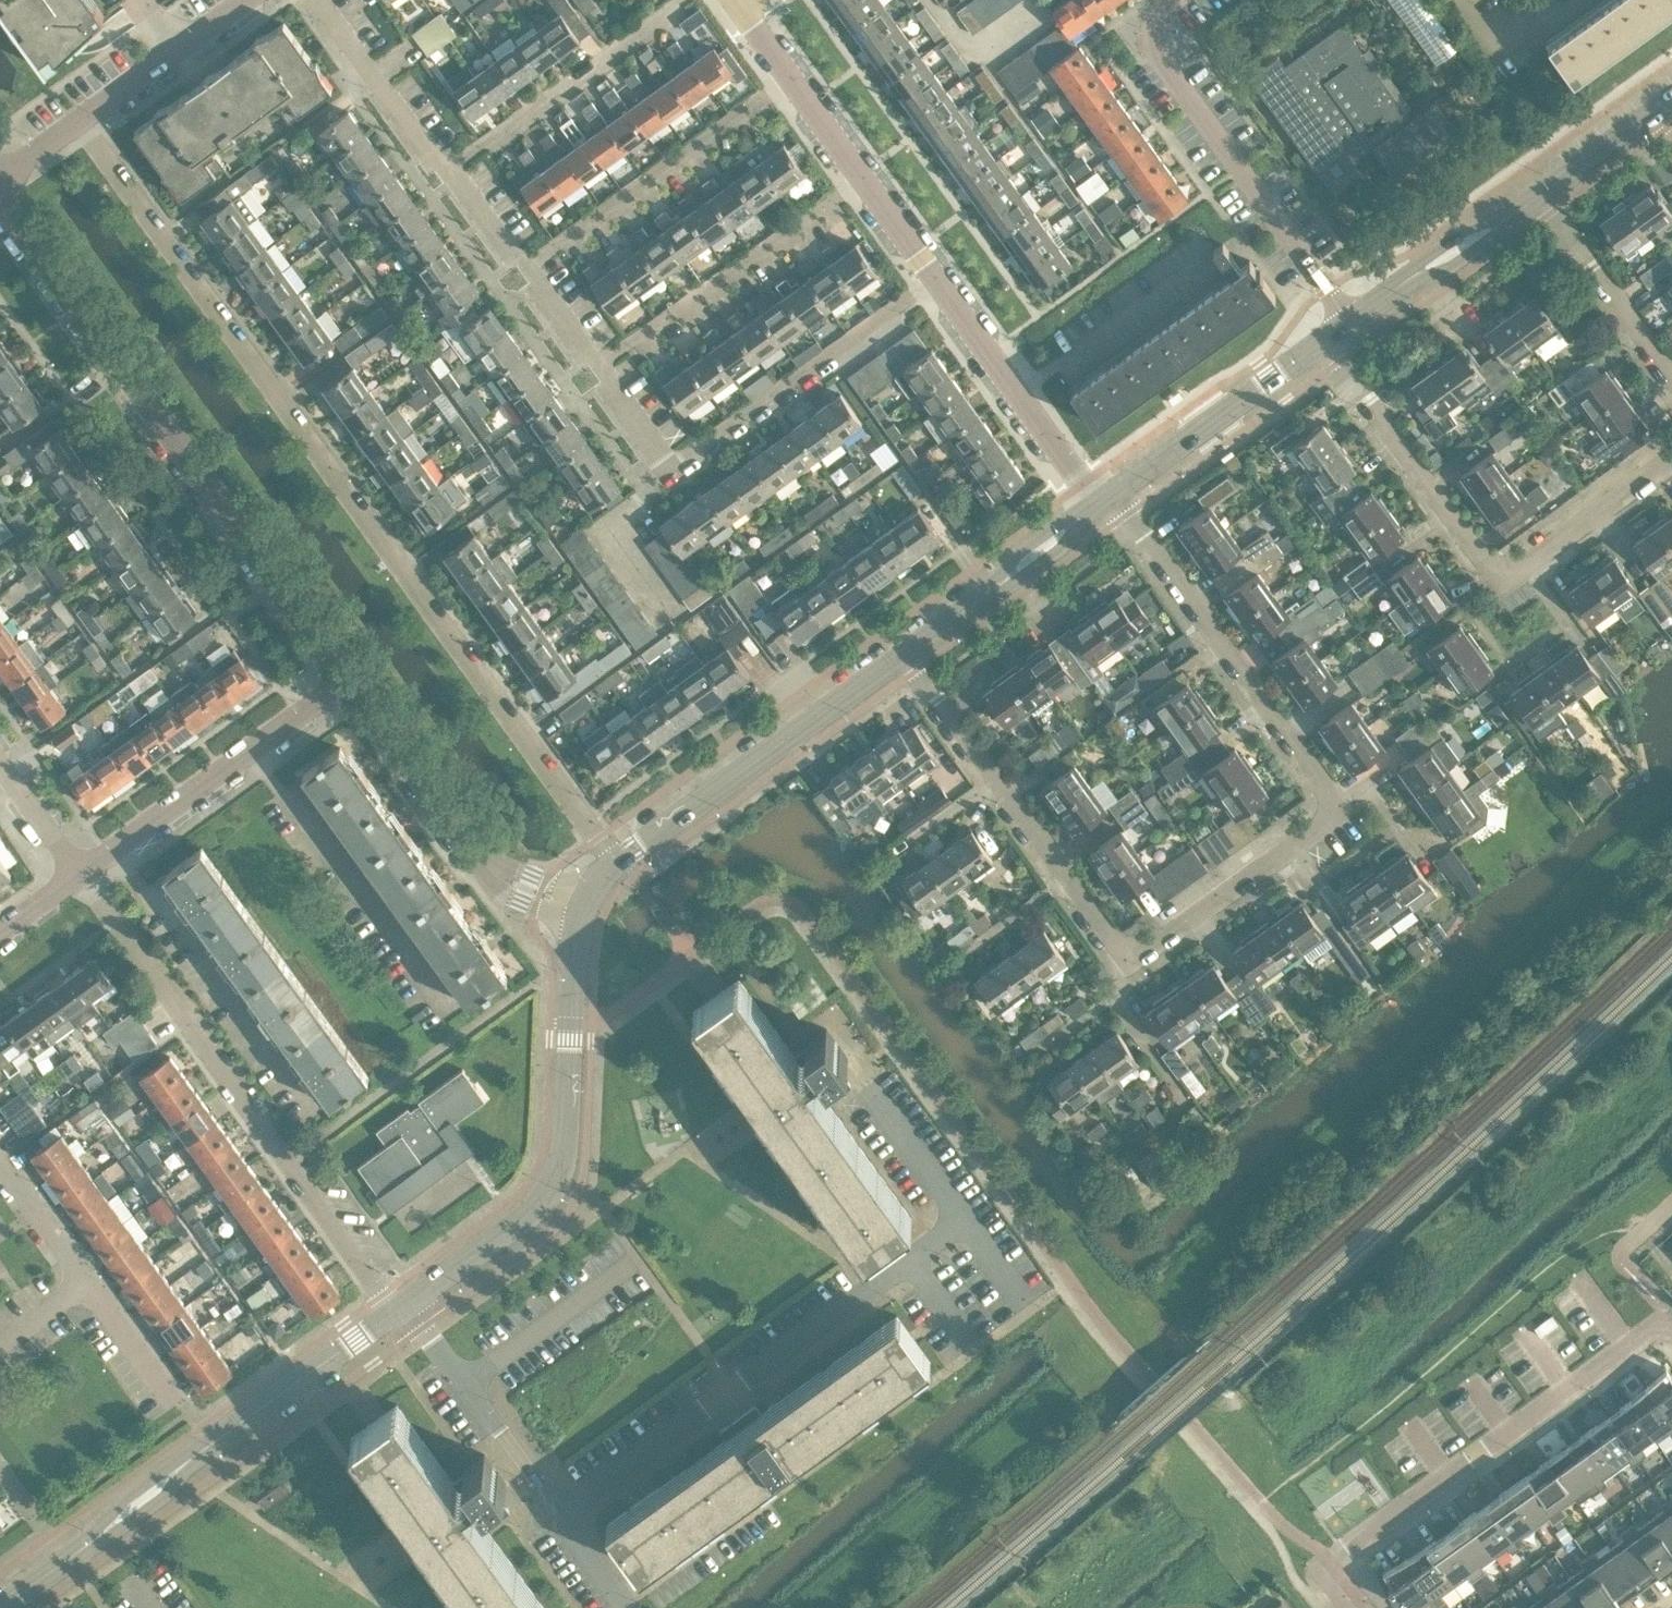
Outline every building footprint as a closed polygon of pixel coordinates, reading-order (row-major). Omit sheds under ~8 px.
[(47,69),(49,67),(48,66),(84,33),(105,14),(95,0),(0,0),(0,4),(47,69)] [(461,10),(472,2),(470,0),(454,0),(461,10)] [(480,16),(492,8),(486,0),(485,0),(473,8),(480,16)] [(558,55),(579,39),(569,25),(579,17),(566,0),(549,0),(559,14),(539,28),(558,55)] [(585,12),(596,4),(593,0),(576,0),(585,12)] [(838,11),(853,0),(830,0),(838,11)] [(883,4),(880,0),(853,0),(838,11),(850,29),(883,4)] [(993,18),(980,0),(972,0),(966,4),(982,26),(993,18)] [(1003,11),(995,0),(980,0),(993,18),(1003,11)] [(1013,4),(1010,0),(995,0),(1003,11),(1013,4)] [(1077,0),(1066,0),(1052,10),(1062,24),(1069,34),(1091,18),(1077,0)] [(1091,18),(1112,3),(1110,0),(1077,0),(1091,18)] [(1436,63),(1459,46),(1426,0),(1390,0),(1436,63)] [(1548,44),(1574,80),(1671,9),(1671,0),(1610,0),(1548,44)] [(883,4),(850,29),(863,46),(896,21),(883,4)] [(972,33),(982,26),(966,4),(956,11),(972,33)] [(915,12),(926,26),(934,20),(924,6),(915,12)] [(440,13),(435,17),(412,33),(419,43),(447,23),(440,13)] [(681,22),(688,31),(696,25),(690,16),(681,22)] [(934,20),(926,26),(935,40),(943,33),(934,20)] [(875,63),(909,39),(896,21),(863,46),(875,63)] [(173,182),(183,197),(226,165),(214,148),(277,103),(289,120),(333,89),(322,74),(317,62),(314,63),(284,22),(269,33),(257,38),(250,47),(219,69),(208,73),(200,83),(170,105),(159,109),(151,119),(135,130),(165,171),(163,173),(173,182)] [(427,54),(450,38),(456,34),(447,23),(419,43),(427,54)] [(1077,46),(1069,34),(1062,24),(1050,33),(1065,55),(1077,46)] [(1393,177),(1457,131),(1436,102),(1412,119),(1343,24),(1286,65),(1278,55),(1249,76),(1333,192),(1362,171),(1355,162),(1373,149),(1393,177)] [(518,44),(537,70),(558,55),(539,28),(518,44)] [(1039,41),(1055,63),(1065,55),(1050,33),(1039,41)] [(888,80),(921,57),(909,39),(875,63),(888,80)] [(666,48),(673,57),(684,52),(676,41),(666,48)] [(950,61),(959,55),(949,41),(940,47),(950,61)] [(1044,70),(1050,66),(1055,63),(1039,41),(1028,48),(1044,70)] [(537,70),(518,44),(497,59),(516,85),(537,70)] [(731,72),(738,80),(748,73),(727,45),(717,52),(714,47),(693,62),(711,87),(731,72)] [(1050,67),(1066,89),(1094,68),(1079,46),(1050,67)] [(653,72),(663,68),(648,47),(639,54),(653,72)] [(1034,78),(1038,75),(1044,70),(1028,48),(1018,56),(1034,78)] [(968,69),(968,68),(959,55),(950,61),(959,75),(968,69)] [(1018,56),(1008,63),(1024,85),(1034,78),(1018,56)] [(921,57),(888,80),(900,97),(933,73),(921,57)] [(516,85),(497,59),(476,74),(494,100),(516,85)] [(711,87),(693,62),(672,77),(690,102),(711,87)] [(1013,93),(1024,85),(1008,63),(997,71),(1013,93)] [(984,88),(993,82),(984,68),(975,75),(984,88)] [(1094,68),(1066,89),(1081,110),(1110,90),(1094,68)] [(631,88),(642,83),(634,71),(624,79),(631,88)] [(933,73),(900,97),(913,115),(946,90),(933,73)] [(494,100),(476,74),(453,90),(472,116),(494,100)] [(650,93),(668,118),(690,102),(672,77),(650,93)] [(993,82),(984,88),(994,102),(1003,96),(993,82)] [(608,123),(626,148),(648,133),(630,108),(629,108),(613,87),(603,94),(619,116),(608,123)] [(946,90),(913,115),(925,131),(958,107),(946,90)] [(1097,132),(1126,111),(1110,90),(1081,110),(1097,132)] [(630,108),(648,133),(668,118),(650,93),(630,108)] [(587,138),(605,163),(626,148),(608,123),(608,124),(592,102),(582,109),(598,131),(587,138)] [(970,124),(971,125),(977,120),(964,102),(958,107),(925,131),(937,148),(970,124)] [(1009,123),(1019,116),(1009,102),(999,109),(1009,123)] [(318,132),(335,155),(364,134),(348,111),(318,132)] [(1126,111),(1097,132),(1113,153),(1141,133),(1126,111)] [(1019,116),(1009,123),(1020,137),(1029,130),(1019,116)] [(586,139),(571,117),(561,124),(576,146),(566,154),(584,179),(605,163),(587,138),(586,139)] [(970,124),(937,148),(950,166),(983,141),(971,125),(970,124)] [(549,133),(539,140),(546,149),(557,144),(549,133)] [(1128,175),(1157,155),(1141,133),(1113,153),(1128,175)] [(351,178),(381,157),(364,134),(335,155),(351,178)] [(1034,157),(1043,151),(1033,137),(1024,144),(1034,157)] [(760,160),(781,189),(804,173),(783,144),(769,154),(760,141),(749,148),(759,161),(760,160)] [(996,159),(983,141),(950,166),(962,183),(996,159)] [(518,155),(524,165),(536,159),(528,148),(518,155)] [(1043,151),(1034,157),(1044,171),(1053,165),(1043,151)] [(244,174),(252,185),(278,165),(270,154),(244,174)] [(584,179),(566,154),(544,169),(562,194),(584,179)] [(975,201),(1008,176),(1014,172),(1001,155),(996,159),(962,183),(975,201)] [(1172,176),(1157,155),(1128,175),(1144,197),(1172,176)] [(367,200),(397,179),(381,157),(351,178),(367,200)] [(760,160),(759,161),(752,166),(745,157),(739,161),(737,158),(726,166),(735,179),(736,178),(757,207),(781,189),(760,160)] [(288,165),(300,181),(308,175),(297,159),(288,165)] [(562,194),(544,169),(522,185),(540,210),(562,194)] [(1059,192),(1068,186),(1058,172),(1049,178),(1059,192)] [(252,185),(244,174),(206,201),(214,212),(202,221),(218,244),(248,222),(258,215),(242,193),(252,185)] [(300,181),(309,195),(318,188),(308,175),(300,181)] [(736,178),(735,179),(723,188),(713,175),(702,183),(711,196),(712,195),(733,224),(757,207),(736,178)] [(988,218),(1021,194),(1008,176),(975,201),(988,218)] [(1188,198),(1172,176),(1144,197),(1159,218),(1188,198)] [(397,179),(367,200),(384,223),(413,202),(397,179)] [(1665,203),(1652,185),(1625,204),(1648,236),(1671,219),(1671,199),(1665,203)] [(1068,186),(1059,192),(1069,206),(1078,199),(1068,186)] [(688,213),(709,242),(733,224),(712,195),(711,196),(699,205),(689,192),(678,200),(687,214),(688,213)] [(988,218),(1000,236),(1033,211),(1021,194),(988,218)] [(295,205),(304,218),(314,212),(304,198),(295,205)] [(1114,200),(1098,212),(1105,223),(1122,210),(1114,200)] [(399,245),(429,224),(413,202),(384,223),(399,245)] [(321,210),(332,226),(341,219),(329,204),(321,210)] [(1648,236),(1625,204),(1602,221),(1625,253),(1648,236)] [(1085,227),(1093,221),(1083,207),(1074,212),(1085,227)] [(685,259),(709,242),(688,213),(687,214),(675,222),(665,209),(654,218),(663,231),(664,230),(685,259)] [(1046,228),(1033,211),(1000,236),(1013,253),(1046,228)] [(312,229),(320,223),(322,223),(314,212),(304,218),(312,229)] [(332,226),(342,240),(351,233),(341,219),(332,226)] [(1093,221),(1085,227),(1094,240),(1103,233),(1093,221)] [(248,222),(218,244),(236,268),(266,246),(248,222)] [(429,224),(399,245),(415,268),(445,246),(429,224)] [(662,276),(685,259),(664,230),(663,231),(650,240),(641,227),(630,235),(639,248),(641,247),(662,276)] [(1046,228),(1013,253),(1025,269),(1058,245),(1046,228)] [(831,261),(852,290),(876,273),(855,244),(842,254),(832,241),(821,249),(830,262),(831,261)] [(1223,243),(1213,250),(1224,266),(1235,259),(1223,243)] [(638,293),(662,276),(641,247),(639,248),(627,257),(618,244),(606,253),(615,265),(617,264),(638,293)] [(1058,245),(1025,269),(1038,287),(1071,263),(1058,245)] [(266,246),(236,268),(252,290),(282,269),(266,246)] [(329,252),(338,265),(346,259),(337,246),(329,252)] [(422,296),(431,290),(461,268),(445,246),(415,268),(425,281),(415,287),(422,296)] [(353,255),(364,271),(373,264),(362,249),(353,255)] [(1649,286),(1671,269),(1671,264),(1667,256),(1640,275),(1649,286)] [(338,265),(346,276),(354,270),(346,259),(338,265)] [(808,278),(829,307),(852,290),(831,261),(830,262),(818,271),(808,259),(797,266),(806,279),(808,278)] [(1071,389),(1096,424),(1275,295),(1261,275),(1263,274),(1260,269),(1258,270),(1250,260),(1071,389)] [(612,311),(638,293),(617,264),(615,265),(603,274),(593,261),(582,269),(612,311)] [(364,271),(374,284),(383,278),(373,264),(364,271)] [(477,291),(461,268),(431,290),(447,312),(442,316),(448,325),(473,307),(467,299),(477,291)] [(270,315),(299,293),(282,269),(252,290),(270,315)] [(783,295),(805,325),(829,307),(808,278),(806,279),(793,288),(784,276),(773,284),(781,297),(783,295)] [(287,338),(317,317),(299,293),(270,315),(287,338)] [(385,300),(396,315),(405,308),(394,293),(385,300)] [(760,312),(781,342),(805,325),(783,295),(781,297),(769,305),(760,293),(749,301),(758,314),(760,312)] [(1536,295),(1509,314),(1532,346),(1558,328),(1568,342),(1580,334),(1561,306),(1549,314),(1536,295)] [(334,340),(342,352),(389,318),(381,307),(334,340)] [(396,315),(405,327),(414,321),(405,308),(396,315)] [(477,353),(507,332),(490,308),(461,329),(477,353)] [(736,330),(757,359),(781,342),(760,312),(758,314),(746,323),(737,310),(726,318),(735,331),(736,330)] [(1487,359),(1507,386),(1518,378),(1508,364),(1532,346),(1509,314),(1485,332),(1499,351),(1487,359)] [(334,340),(317,317),(287,338),(304,362),(334,340)] [(345,356),(353,366),(399,333),(391,322),(345,356)] [(712,347),(733,376),(757,359),(736,330),(735,331),(722,340),(713,327),(702,335),(711,348),(712,347)] [(916,359),(929,350),(913,329),(901,337),(916,359)] [(507,332),(477,353),(493,374),(523,354),(507,332)] [(916,359),(901,337),(890,345),(906,367),(916,359)] [(9,356),(0,343),(0,363),(9,356)] [(688,364),(709,393),(733,376),(712,347),(711,348),(698,357),(689,345),(678,353),(687,365),(688,364)] [(880,352),(896,374),(903,369),(906,367),(890,345),(880,352)] [(918,390),(947,369),(931,348),(929,350),(916,359),(906,367),(903,369),(918,390)] [(1507,386),(1487,359),(1477,367),(1463,348),(1438,366),(1461,398),(1486,380),(1496,394),(1507,386)] [(886,382),(896,374),(880,352),(870,360),(886,382)] [(493,374),(509,397),(539,376),(523,354),(493,374)] [(26,379),(9,356),(0,363),(0,398),(26,379)] [(430,362),(441,378),(450,372),(439,356),(430,362)] [(875,390),(886,382),(870,360),(859,367),(875,390)] [(684,411),(709,393),(688,364),(687,365),(674,374),(665,362),(654,370),(684,411)] [(1575,395),(1590,415),(1623,390),(1614,378),(1612,379),(1606,371),(1597,377),(1587,363),(1548,391),(1559,406),(1575,395)] [(340,412),(370,390),(353,366),(323,388),(340,412)] [(417,373),(426,386),(435,379),(426,366),(417,373)] [(1447,408),(1461,398),(1438,366),(1413,384),(1427,403),(1416,411),(1424,423),(1435,439),(1457,423),(1447,408)] [(863,399),(875,390),(859,367),(847,376),(863,399)] [(947,369),(918,390),(933,411),(962,390),(947,369)] [(441,378),(451,392),(460,385),(450,372),(441,378)] [(539,376),(509,397),(526,420),(555,399),(539,376)] [(0,398),(0,408),(13,425),(44,403),(26,379),(0,398)] [(434,397),(442,391),(443,390),(435,379),(426,386),(434,397)] [(424,387),(408,398),(417,409),(432,398),(424,387)] [(753,389),(747,393),(751,398),(756,394),(753,389)] [(387,414),(387,413),(370,390),(340,412),(357,436),(387,414)] [(949,432),(977,412),(962,390),(933,411),(949,432)] [(1634,404),(1623,390),(1590,415),(1606,437),(1590,449),(1598,460),(1609,452),(1612,456),(1645,432),(1635,418),(1638,416),(1631,406),(1634,404)] [(818,411),(838,440),(861,424),(840,395),(818,411)] [(542,441),(571,421),(555,399),(526,420),(542,441)] [(462,407),(473,423),(483,416),(471,400),(462,407)] [(869,407),(878,419),(888,412),(879,400),(869,407)] [(405,438),(404,436),(414,428),(398,405),(387,413),(387,414),(357,436),(374,459),(405,438)] [(838,440),(818,411),(795,427),(816,456),(838,440)] [(977,412),(949,432),(964,454),(992,433),(977,412)] [(450,420),(459,433),(469,426),(460,413),(450,420)] [(473,423),(483,436),(493,429),(483,416),(473,423)] [(60,426),(59,427),(53,417),(4,453),(0,456),(0,472),(8,466),(10,469),(32,453),(47,472),(77,450),(60,426)] [(557,463),(587,442),(571,421),(542,441),(557,463)] [(884,428),(892,440),(903,432),(895,421),(884,428)] [(1488,437),(1497,449),(1520,432),(1511,421),(1488,437)] [(1309,468),(1339,447),(1323,424),(1303,438),(1296,428),(1271,446),(1279,457),(1293,447),(1309,468)] [(468,445),(476,439),(478,438),(469,426),(459,433),(468,445)] [(816,456),(795,427),(773,443),(794,472),(816,456)] [(892,440),(908,462),(919,454),(903,432),(892,440)] [(992,433),(964,454),(979,475),(1008,454),(992,433)] [(391,482),(421,460),(405,438),(374,459),(391,482)] [(574,486),(603,465),(587,442),(557,463),(574,486)] [(773,443),(751,459),(772,488),(794,472),(773,443)] [(515,460),(504,445),(495,452),(505,467),(515,460)] [(1339,447),(1309,468),(1325,490),(1311,501),(1318,511),(1352,487),(1346,477),(1355,470),(1339,447)] [(47,472),(64,495),(94,473),(77,450),(47,472)] [(1475,499),(1508,475),(1493,453),(1461,475),(1467,484),(1465,486),(1475,499)] [(1008,454),(979,475),(996,498),(1024,477),(1008,454)] [(730,474),(751,503),(772,488),(751,459),(730,474)] [(391,482),(408,505),(438,483),(421,460),(391,482)] [(505,467),(515,481),(524,474),(515,460),(505,467)] [(850,478),(860,471),(852,460),(842,467),(850,478)] [(861,472),(868,481),(884,469),(877,460),(861,472)] [(918,508),(928,500),(901,464),(891,471),(918,508)] [(915,471),(925,485),(934,478),(925,464),(915,471)] [(619,487),(603,465),(574,486),(590,508),(619,487)] [(848,482),(854,490),(868,481),(861,472),(848,482)] [(64,495),(80,519),(111,497),(94,473),(64,495)] [(475,492),(483,503),(509,484),(501,473),(475,492)] [(751,503),(730,474),(707,491),(727,521),(751,503)] [(1508,475),(1475,499),(1485,513),(1487,511),(1494,521),(1497,519),(1506,532),(1539,508),(1536,505),(1549,496),(1541,485),(1524,497),(1508,475)] [(1206,494),(1213,504),(1236,487),(1228,477),(1206,494)] [(1,505),(12,498),(0,481),(0,503),(1,505)] [(438,483),(408,505),(425,529),(455,507),(438,483)] [(930,492),(939,505),(950,497),(941,485),(930,492)] [(1352,487),(1318,511),(1326,523),(1340,514),(1354,534),(1388,510),(1379,497),(1376,499),(1370,490),(1360,498),(1352,487)] [(487,508),(495,519),(522,500),(513,488),(487,508)] [(548,504),(537,489),(528,496),(538,510),(548,504)] [(684,508),(704,537),(727,521),(707,491),(684,508)] [(817,504),(823,513),(839,501),(833,492),(817,504)] [(845,505),(851,514),(863,505),(857,496),(845,505)] [(97,542),(128,520),(111,497),(80,519),(73,525),(90,548),(98,543),(97,542)] [(559,519),(548,504),(538,510),(550,526),(559,519)] [(803,514),(810,522),(823,513),(817,504),(803,514)] [(832,514),(839,523),(851,514),(845,505),(832,514)] [(1191,552),(1225,528),(1209,506),(1178,528),(1184,536),(1182,538),(1191,552)] [(946,514),(955,526),(964,519),(955,507),(946,514)] [(682,553),(704,537),(684,508),(661,524),(665,530),(672,540),(680,550),(682,553)] [(894,525),(916,555),(940,538),(918,508),(894,525)] [(9,516),(18,528),(27,522),(19,510),(9,516)] [(1388,510),(1354,534),(1371,557),(1403,534),(1396,526),(1399,524),(1388,510)] [(1670,517),(1668,514),(1654,524),(1671,549),(1671,515),(1670,517)] [(114,566),(145,544),(128,520),(97,542),(98,543),(114,566)] [(18,528),(27,541),(36,534),(27,522),(18,528)] [(774,535),(780,544),(795,533),(788,524),(774,535)] [(1671,563),(1671,549),(1654,524),(1641,533),(1643,536),(1635,541),(1658,573),(1671,563)] [(916,555),(894,525),(871,541),(893,572),(916,555)] [(568,554),(588,538),(581,528),(560,543),(568,554)] [(1242,550),(1225,528),(1191,552),(1201,565),(1204,563),(1210,573),(1219,566),(1227,577),(1276,542),(1268,531),(1242,550)] [(644,544),(652,554),(672,540),(665,530),(644,544)] [(798,539),(805,548),(817,539),(810,530),(798,539)] [(444,556),(462,580),(492,558),(491,557),(474,534),(444,556)] [(537,541),(547,554),(556,548),(546,534),(537,541)] [(759,546),(766,554),(780,544),(774,535),(759,546)] [(575,564),(596,548),(588,538),(568,554),(575,564)] [(786,547),(793,557),(805,548),(798,539),(786,547)] [(672,540),(652,554),(659,565),(680,550),(672,540)] [(847,558),(869,589),(893,572),(871,541),(847,558)] [(1284,553),(1276,542),(1227,577),(1235,588),(1226,594),(1232,602),(1229,604),(1239,617),(1273,592),(1258,572),(1284,553)] [(131,589),(162,567),(145,544),(114,566),(131,589)] [(547,554),(555,565),(564,558),(556,548),(547,554)] [(575,564),(583,575),(604,559),(596,548),(575,564)] [(509,582),(508,581),(518,574),(500,550),(491,557),(492,558),(462,580),(479,604),(509,582)] [(680,550),(659,565),(667,575),(688,561),(680,550)] [(22,561),(29,571),(37,565),(30,555),(22,561)] [(1387,578),(1403,600),(1437,575),(1427,562),(1424,564),(1418,555),(1387,578)] [(43,563),(51,575),(61,568),(52,556),(43,563)] [(727,569),(733,578),(750,565),(744,557),(727,569)] [(1375,569),(1367,557),(1344,574),(1353,586),(1375,569)] [(1603,561),(1588,572),(1613,605),(1636,589),(1614,557),(1605,563),(1603,561)] [(824,575),(846,605),(869,589),(847,558),(824,575)] [(583,575),(590,585),(611,570),(604,559),(583,575)] [(688,561),(667,575),(674,586),(695,571),(688,561)] [(37,582),(45,577),(45,576),(37,565),(29,571),(37,582)] [(148,612),(179,590),(162,567),(131,589),(148,612)] [(51,575),(61,588),(70,581),(61,568),(51,575)] [(714,579),(720,587),(733,578),(727,569),(714,579)] [(1353,586),(1361,598),(1384,581),(1375,569),(1353,586)] [(598,595),(619,580),(611,570),(590,585),(598,595)] [(695,571),(674,586),(682,596),(703,582),(695,571)] [(1613,605),(1588,572),(1576,581),(1578,583),(1569,589),(1592,620),(1613,605)] [(800,592),(822,623),(846,605),(824,575),(801,592),(800,592)] [(1437,575),(1403,600),(1419,622),(1450,600),(1444,591),(1446,589),(1437,575)] [(1670,615),(1671,613),(1671,590),(1661,575),(1648,584),(1670,615)] [(738,583),(751,602),(760,595),(747,576),(738,583)] [(606,606),(626,590),(619,580),(598,595),(606,606)] [(571,588),(580,601),(589,594),(580,581),(571,588)] [(509,582),(479,604),(496,627),(526,605),(509,582)] [(703,582),(682,596),(691,608),(712,593),(703,582)] [(742,608),(751,602),(738,583),(728,589),(742,608)] [(822,623),(800,592),(801,592),(794,583),(770,600),(776,610),(799,640),(822,623)] [(1638,592),(1660,622),(1670,615),(1648,584),(1638,592)] [(148,612),(165,636),(196,614),(179,590),(148,612)] [(614,617),(634,601),(626,590),(606,606),(614,617)] [(1273,592),(1239,617),(1249,631),(1252,629),(1258,638),(1267,632),(1274,642),(1323,606),(1315,596),(1289,615),(1273,592)] [(702,608),(720,634),(742,618),(723,593),(702,608)] [(580,601),(589,612),(598,606),(589,594),(580,601)] [(1090,611),(1115,645),(1136,629),(1142,636),(1154,628),(1132,599),(1122,606),(1115,597),(1106,603),(1105,601),(1090,611)] [(60,613),(67,608),(60,598),(52,603),(59,614),(60,613)] [(614,617),(619,624),(621,627),(642,611),(634,601),(614,617)] [(77,610),(85,622),(95,615),(86,603),(77,610)] [(526,605),(496,627),(512,649),(542,628),(526,605)] [(1287,683),(1321,659),(1305,637),(1331,618),(1323,606),(1274,642),(1282,653),(1273,659),(1280,668),(1277,670),(1287,683)] [(60,613),(68,625),(75,619),(67,608),(60,613)] [(621,627),(629,638),(650,622),(642,611),(621,627)] [(1115,645),(1090,611),(1077,620),(1079,623),(1071,628),(1086,649),(1075,658),(1091,680),(1102,672),(1094,661),(1115,645)] [(85,622),(94,635),(104,627),(95,615),(85,622)] [(1670,637),(1671,636),(1671,619),(1662,626),(1670,637)] [(0,625),(0,657),(20,643),(19,642),(4,621),(0,625)] [(650,622),(629,638),(636,647),(657,632),(650,622)] [(207,625),(192,636),(186,640),(193,651),(215,635),(207,625)] [(1444,669),(1478,644),(1469,632),(1467,633),(1460,625),(1429,648),(1444,669)] [(542,628),(512,649),(529,673),(559,651),(542,628)] [(654,644),(660,652),(672,643),(666,635),(654,644)] [(44,658),(28,636),(19,642),(20,643),(0,657),(0,666),(11,681),(35,664),(36,665),(45,658),(44,658)] [(1370,654),(1378,666),(1401,650),(1393,638),(1370,654)] [(193,651),(186,640),(178,646),(186,656),(193,651)] [(83,647),(90,657),(98,651),(91,641),(83,647)] [(1598,649),(1615,673),(1627,664),(1610,641),(1598,649)] [(1615,673),(1598,649),(1588,657),(1578,643),(1569,650),(1568,647),(1554,657),(1556,660),(1555,660),(1578,691),(1600,675),(1604,680),(1615,673)] [(642,652),(648,661),(660,652),(654,644),(642,652)] [(1091,680),(1075,658),(1065,665),(1050,644),(1041,651),(1039,648),(1026,658),(1027,661),(1050,693),(1073,676),(1081,688),(1091,680)] [(1478,644),(1444,669),(1461,692),(1493,669),(1487,661),(1489,659),(1478,644)] [(703,663),(725,693),(749,677),(727,646),(703,663)] [(212,663),(236,697),(258,681),(234,648),(212,663)] [(110,657),(119,670),(129,663),(120,650),(110,657)] [(1378,666),(1387,677),(1409,661),(1401,650),(1378,666)] [(90,657),(98,669),(106,663),(98,651),(90,657)] [(163,656),(171,667),(179,661),(171,651),(163,656)] [(559,651),(529,673),(554,707),(614,664),(606,653),(598,659),(596,656),(574,672),(559,651)] [(1355,683),(1378,666),(1370,654),(1347,671),(1355,683)] [(1169,670),(1161,659),(1138,675),(1147,688),(1169,670)] [(1337,681),(1321,659),(1287,683),(1297,697),(1299,695),(1306,704),(1337,681)] [(1578,691),(1555,660),(1548,666),(1546,663),(1532,674),(1556,707),(1578,691)] [(1050,693),(1027,661),(1019,667),(1017,664),(1003,675),(1028,709),(1050,693)] [(119,670),(124,676),(134,669),(129,663),(119,670)] [(198,687),(215,712),(236,697),(212,663),(204,669),(210,678),(198,687)] [(680,680),(702,710),(725,693),(703,663),(680,680)] [(35,664),(11,681),(27,703),(51,686),(36,665),(35,664)] [(142,671),(150,683),(158,676),(150,666),(142,671)] [(1364,694),(1387,677),(1378,666),(1355,683),(1364,694)] [(607,678),(612,686),(625,676),(619,669),(607,678)] [(1147,688),(1138,675),(1135,672),(1104,695),(1115,710),(1147,688)] [(1556,707),(1532,674),(1519,683),(1521,685),(1512,692),(1535,723),(1556,707)] [(1028,709),(1003,675),(990,684),(992,686),(984,692),(1007,724),(1028,709)] [(596,686),(601,694),(612,686),(607,678),(596,686)] [(194,727),(215,712),(198,687),(192,679),(171,694),(194,727)] [(702,710),(680,680),(667,689),(660,679),(649,686),(678,727),(702,710)] [(128,696),(129,698),(137,692),(130,681),(108,696),(115,705),(128,696)] [(1170,726),(1204,701),(1195,689),(1192,691),(1185,682),(1170,693),(1163,683),(1140,699),(1147,709),(1154,704),(1170,726)] [(51,686),(27,703),(43,725),(66,708),(51,686)] [(632,714),(655,744),(678,727),(649,686),(639,693),(646,704),(632,714)] [(1415,688),(1401,698),(1409,709),(1423,699),(1415,688)] [(560,712),(567,722),(594,702),(587,693),(560,712)] [(173,742),(194,727),(171,694),(162,701),(168,709),(156,717),(156,718),(173,742)] [(116,707),(115,705),(108,696),(101,702),(108,713),(116,707)] [(1204,701),(1170,726),(1187,748),(1217,726),(1211,718),(1214,715),(1204,701)] [(1335,748),(1369,724),(1353,703),(1322,726),(1327,733),(1325,735),(1335,748)] [(173,742),(156,718),(156,717),(150,708),(128,724),(152,757),(173,742)] [(79,717),(87,728),(96,722),(88,711),(79,717)] [(632,714),(610,730),(632,761),(655,744),(632,714)] [(1578,735),(1584,744),(1593,737),(1578,716),(1568,723),(1577,735),(1578,735)] [(1119,717),(1110,724),(1117,734),(1126,728),(1119,717)] [(1396,736),(1405,748),(1427,732),(1419,720),(1396,736)] [(59,748),(74,737),(80,732),(73,722),(51,737),(59,748)] [(1068,722),(1049,736),(1050,739),(1059,751),(1069,744),(1079,736),(1068,722)] [(1558,730),(1567,742),(1577,735),(1568,723),(1558,730)] [(131,773),(152,757),(128,724),(107,739),(131,773)] [(1369,724),(1335,748),(1344,762),(1347,760),(1354,770),(1385,747),(1369,724)] [(1427,732),(1405,748),(1412,758),(1400,767),(1407,776),(1404,778),(1413,790),(1416,788),(1448,766),(1450,764),(1459,757),(1436,725),(1427,732)] [(904,784),(926,768),(937,760),(913,727),(902,734),(899,729),(876,746),(904,784)] [(632,761),(610,730),(585,748),(607,778),(632,761)] [(110,788),(131,773),(107,739),(99,746),(105,754),(93,763),(110,788)] [(1038,766),(1059,751),(1050,739),(1029,755),(1038,766)] [(344,831),(382,803),(367,783),(372,780),(361,765),(357,768),(340,746),(302,774),(344,831)] [(881,800),(904,784),(876,746),(853,762),(875,791),(881,800)] [(1055,810),(1088,785),(1073,764),(1080,758),(1073,748),(1050,765),(1057,775),(1041,786),(1047,795),(1045,797),(1055,810)] [(1217,791),(1251,766),(1242,754),(1239,756),(1233,748),(1202,770),(1217,791)] [(1492,766),(1493,767),(1505,758),(1498,748),(1486,757),(1473,766),(1480,775),(1492,766)] [(1161,767),(1168,777),(1191,761),(1184,750),(1161,767)] [(1168,777),(1177,789),(1200,772),(1191,761),(1168,777)] [(875,791),(853,762),(831,778),(852,807),(875,791)] [(110,788),(93,763),(71,779),(89,803),(110,788)] [(1251,766),(1217,791),(1234,814),(1241,810),(1266,792),(1259,783),(1262,780),(1251,766)] [(1429,812),(1463,787),(1448,766),(1416,788),(1422,797),(1419,799),(1429,812)] [(1500,776),(1493,767),(1492,766),(1480,775),(1480,776),(1463,787),(1429,812),(1439,826),(1442,824),(1448,832),(1464,821),(1472,832),(1486,822),(1488,805),(1478,791),(1500,776)] [(1088,785),(1055,810),(1065,824),(1067,822),(1073,831),(1105,808),(1088,785)] [(917,803),(925,814),(948,798),(940,786),(917,803)] [(1109,804),(1117,815),(1139,798),(1132,788),(1109,804)] [(1154,792),(1143,800),(1152,812),(1162,804),(1154,792)] [(1117,815),(1126,828),(1149,811),(1142,802),(1139,798),(1117,815)] [(382,803),(344,831),(385,887),(423,860),(409,841),(413,838),(402,823),(398,826),(382,803)] [(1231,816),(1247,839),(1257,832),(1241,810),(1234,814),(1231,816)] [(912,811),(897,822),(903,830),(918,819),(912,811)] [(1247,839),(1231,816),(1219,825),(1236,848),(1247,839)] [(1236,848),(1219,825),(1207,833),(1224,856),(1236,848)] [(970,875),(979,868),(992,859),(971,829),(948,846),(970,875)] [(1102,875),(1136,851),(1120,829),(1088,852),(1095,861),(1093,862),(1102,875)] [(1224,856),(1207,833),(1196,842),(1212,864),(1224,856)] [(970,875),(948,846),(926,862),(947,891),(970,875)] [(1207,869),(1190,846),(1180,853),(1196,877),(1207,869)] [(1466,900),(1481,889),(1451,846),(1436,857),(1466,900)] [(205,931),(243,904),(202,847),(164,874),(180,897),(176,899),(187,914),(191,911),(205,931)] [(1153,873),(1149,868),(1136,851),(1102,875),(1112,890),(1114,888),(1121,897),(1146,879),(1153,873)] [(1429,883),(1419,868),(1406,851),(1397,857),(1396,855),(1382,865),(1384,867),(1407,899),(1429,883)] [(1196,877),(1180,853),(1169,861),(1185,884),(1196,877)] [(10,874),(0,860),(0,882),(10,874)] [(423,860),(385,887),(427,944),(465,917),(450,897),(454,894),(443,879),(439,882),(423,860)] [(1169,861),(1159,868),(1157,870),(1174,893),(1185,884),(1169,861)] [(926,862),(903,878),(912,890),(901,898),(914,915),(947,891),(926,862)] [(1360,880),(1385,914),(1407,899),(1384,867),(1376,873),(1374,870),(1360,880)] [(1174,893),(1157,870),(1153,873),(1146,879),(1162,901),(1174,893)] [(1364,930),(1385,914),(1360,880),(1347,890),(1348,893),(1340,899),(1352,916),(1342,924),(1359,946),(1370,938),(1364,930)] [(992,906),(998,914),(1013,904),(1007,896),(992,906)] [(1338,928),(1326,935),(1301,901),(1292,907),(1290,904),(1277,914),(1278,917),(1301,948),(1308,958),(1331,942),(1350,971),(1363,962),(1338,928)] [(243,904),(205,931),(222,954),(218,956),(228,971),(232,968),(246,988),(284,960),(243,904)] [(978,934),(993,923),(985,912),(970,922),(978,934)] [(465,917),(427,944),(470,1004),(508,976),(491,954),(495,951),(484,937),(481,939),(465,917)] [(1268,920),(1255,930),(1279,964),(1301,948),(1278,917),(1270,922),(1268,920)] [(1428,928),(1438,941),(1447,934),(1438,921),(1428,928)] [(947,939),(955,950),(975,936),(966,925),(947,939)] [(1021,946),(1042,976),(1065,959),(1044,930),(1021,946)] [(1234,948),(1257,980),(1279,964),(1255,930),(1241,939),(1243,942),(1234,948)] [(1407,944),(1416,957),(1426,950),(1416,937),(1407,944)] [(1020,992),(1042,976),(1021,946),(999,962),(1020,992)] [(90,998),(91,997),(113,981),(95,957),(72,973),(90,998)] [(284,960),(246,988),(262,1011),(259,1013),(270,1028),(274,1026),(288,1045),(326,1018),(284,960)] [(1020,992),(999,962),(976,979),(997,1008),(1020,992)] [(1189,977),(1191,979),(1213,1011),(1236,995),(1213,963),(1204,969),(1202,967),(1189,977)] [(1300,990),(1309,983),(1300,970),(1290,977),(1300,990)] [(100,1009),(91,997),(90,998),(72,973),(50,989),(68,1014),(81,1004),(90,1016),(100,1009)] [(795,1055),(791,1049),(738,977),(693,1009),(866,1248),(911,1216),(828,1101),(851,1085),(843,1074),(837,1065),(848,1057),(826,1027),(805,1042),(808,1046),(795,1055)] [(1167,992),(1192,1026),(1213,1011),(1191,979),(1182,985),(1181,983),(1167,992)] [(1266,1013),(1277,1005),(1261,983),(1250,991),(1266,1013)] [(68,1014),(50,989),(28,1005),(55,1041),(77,1026),(68,1014)] [(1238,999),(1254,1022),(1266,1013),(1250,991),(1238,999)] [(1147,1011),(1169,1042),(1192,1026),(1167,992),(1153,1002),(1155,1004),(1147,1011)] [(1079,996),(1065,1007),(1071,1015),(1085,1004),(1079,996)] [(55,1041),(28,1005),(6,1021),(24,1046),(24,1045),(33,1057),(55,1041)] [(118,1038),(142,1021),(134,1010),(111,1027),(118,1038)] [(1048,1031),(1063,1020),(1057,1012),(1042,1023),(1048,1031)] [(326,1018),(288,1045),(305,1068),(301,1071),(312,1085),(315,1083),(331,1105),(369,1077),(326,1018)] [(12,1054),(24,1046),(6,1021),(0,1026),(0,1060),(10,1073),(21,1066),(12,1054)] [(119,1037),(127,1048),(150,1032),(142,1021),(119,1037)] [(119,1038),(118,1038),(111,1027),(104,1032),(112,1043),(119,1038)] [(1026,1047),(1040,1037),(1034,1029),(1020,1039),(1026,1047)] [(1094,1047),(1115,1076),(1116,1076),(1138,1060),(1117,1030),(1094,1047)] [(127,1048),(135,1059),(158,1043),(150,1032),(127,1048)] [(1202,1040),(1211,1053),(1221,1046),(1212,1033),(1202,1040)] [(1173,1045),(1161,1053),(1178,1076),(1189,1068),(1173,1045)] [(1123,1086),(1116,1076),(1115,1076),(1094,1047),(1071,1063),(1093,1092),(1101,1102),(1123,1086)] [(75,1069),(75,1070),(83,1064),(74,1052),(66,1057),(75,1069)] [(157,1097),(185,1077),(170,1055),(142,1076),(157,1097)] [(68,1074),(75,1069),(66,1057),(59,1061),(68,1074)] [(1,1079),(10,1073),(0,1060),(0,1077),(1,1079)] [(1093,1092),(1071,1063),(1049,1079),(1057,1091),(1047,1098),(1060,1116),(1093,1092)] [(1189,1068),(1180,1074),(1196,1096),(1207,1088),(1191,1066),(1189,1068)] [(98,1069),(84,1079),(91,1088),(104,1078),(98,1069)] [(360,1165),(375,1186),(368,1191),(374,1200),(382,1195),(391,1208),(462,1157),(442,1130),(485,1100),(462,1069),(419,1100),(421,1102),(410,1110),(408,1108),(377,1130),(388,1145),(360,1165)] [(172,1118),(201,1098),(185,1077),(157,1097),(172,1118)] [(73,1082),(62,1090),(70,1100),(80,1093),(73,1082)] [(23,1089),(32,1101),(39,1096),(30,1084),(23,1089)] [(1131,1098),(1138,1107),(1152,1096),(1146,1087),(1131,1098)] [(10,1117),(32,1101),(23,1089),(1,1106),(10,1117)] [(104,1135),(115,1127),(95,1098),(72,1115),(81,1127),(90,1121),(101,1137),(104,1135)] [(188,1139),(216,1119),(201,1098),(172,1118),(188,1139)] [(17,1127),(39,1111),(32,1101),(10,1117),(17,1127)] [(1153,1124),(1165,1116),(1157,1104),(1145,1113),(1153,1124)] [(39,1111),(17,1127),(24,1138),(46,1122),(39,1111)] [(203,1160),(231,1140),(216,1119),(188,1139),(203,1160)] [(1086,1131),(1092,1140),(1107,1129),(1101,1120),(1086,1131)] [(1132,1142),(1148,1130),(1141,1120),(1125,1132),(1132,1142)] [(119,1157),(130,1149),(124,1142),(115,1127),(104,1135),(119,1157)] [(49,1175),(77,1155),(62,1133),(34,1154),(49,1175)] [(218,1182),(246,1161),(231,1140),(203,1160),(218,1182)] [(1152,1148),(1136,1160),(1157,1188),(1173,1177),(1152,1148)] [(64,1196),(92,1176),(77,1155),(49,1175),(64,1196)] [(234,1203),(262,1183),(246,1161),(218,1182),(234,1203)] [(80,1217),(108,1197),(92,1176),(64,1196),(80,1217)] [(249,1224),(277,1204),(262,1183),(234,1203),(249,1224)] [(162,1194),(147,1205),(155,1215),(170,1205),(162,1194)] [(95,1238),(123,1218),(108,1197),(80,1217),(95,1238)] [(188,1218),(199,1210),(192,1202),(182,1210),(188,1218)] [(264,1245),(292,1225),(277,1204),(249,1224),(264,1245)] [(177,1231),(184,1241),(192,1235),(177,1214),(166,1221),(174,1233),(177,1231)] [(110,1260),(138,1239),(123,1218),(95,1238),(110,1260)] [(196,1229),(213,1254),(222,1247),(205,1223),(196,1229)] [(279,1266),(308,1246),(292,1225),(264,1245),(279,1266)] [(126,1281),(154,1260),(138,1239),(110,1260),(126,1281)] [(295,1288),(323,1267),(308,1246),(279,1266),(295,1288)] [(196,1265),(211,1286),(223,1278),(208,1257),(196,1265)] [(141,1302),(169,1282),(154,1260),(126,1281),(141,1302)] [(323,1267),(295,1288),(313,1313),(341,1293),(323,1267)] [(156,1323),(184,1303),(169,1282),(141,1302),(156,1323)] [(246,1296),(254,1307),(271,1295),(263,1285),(246,1296)] [(172,1344),(200,1324),(184,1303),(156,1323),(172,1344)] [(607,1523),(640,1569),(930,1359),(897,1313),(761,1411),(756,1404),(747,1410),(721,1429),(726,1437),(607,1523)] [(1559,1323),(1552,1313),(1534,1326),(1541,1336),(1559,1323)] [(269,1329),(275,1337),(288,1328),(282,1319),(269,1329)] [(187,1365),(215,1345),(200,1324),(172,1344),(187,1365)] [(215,1345),(187,1365),(205,1390),(233,1370),(215,1345)] [(1671,1419),(1671,1375),(1669,1371),(1648,1386),(1671,1419)] [(1648,1386),(1628,1401),(1653,1435),(1652,1435),(1656,1441),(1669,1431),(1671,1435),(1671,1419),(1648,1386)] [(1653,1435),(1628,1401),(1608,1415),(1640,1460),(1647,1455),(1640,1444),(1652,1435),(1653,1435)] [(444,1467),(397,1402),(352,1435),(476,1607),(545,1607),(487,1527),(509,1511),(502,1501),(495,1491),(506,1483),(484,1453),(464,1468),(467,1472),(454,1481),(444,1467)] [(1640,1460),(1608,1415),(1588,1430),(1616,1469),(1629,1460),(1633,1465),(1640,1460)] [(1616,1469),(1588,1430),(1567,1444),(1600,1489),(1607,1484),(1603,1478),(1616,1469)] [(1592,1494),(1600,1489),(1567,1444),(1547,1459),(1576,1498),(1579,1501),(1591,1493),(1592,1494)] [(1527,1473),(1559,1518),(1567,1513),(1563,1507),(1576,1498),(1547,1459),(1527,1473)] [(1507,1487),(1535,1527),(1548,1518),(1552,1523),(1559,1518),(1527,1473),(1507,1487)] [(265,1507),(292,1488),(284,1478),(258,1498),(265,1507)] [(1487,1502),(1519,1547),(1526,1542),(1523,1536),(1535,1527),(1507,1487),(1487,1502)] [(1671,1547),(1671,1505),(1667,1498),(1660,1503),(1664,1508),(1650,1518),(1654,1523),(1655,1523),(1671,1547)] [(1466,1516),(1495,1556),(1508,1547),(1511,1552),(1519,1547),(1487,1502),(1466,1516)] [(1495,1556),(1466,1516),(1447,1531),(1490,1591),(1496,1586),(1483,1566),(1496,1557),(1495,1556)] [(1659,1572),(1671,1562),(1671,1547),(1655,1523),(1654,1523),(1642,1532),(1634,1521),(1627,1527),(1659,1572)] [(1610,1546),(1639,1586),(1659,1572),(1627,1527),(1619,1532),(1623,1537),(1610,1546)] [(1483,1596),(1490,1591),(1446,1531),(1426,1545),(1455,1584),(1467,1576),(1483,1596)] [(1406,1560),(1438,1605),(1445,1599),(1442,1594),(1454,1585),(1426,1545),(1406,1560)] [(1586,1556),(1618,1600),(1639,1586),(1610,1546),(1598,1556),(1594,1550),(1586,1556)] [(1593,1607),(1608,1607),(1618,1600),(1586,1556),(1579,1561),(1583,1566),(1570,1575),(1593,1607)] [(1406,1560),(1385,1575),(1392,1584),(1388,1587),(1399,1603),(1404,1600),(1409,1607),(1422,1607),(1427,1605),(1429,1607),(1433,1607),(1438,1605),(1406,1560)] [(1563,1607),(1593,1607),(1570,1575),(1557,1585),(1553,1579),(1546,1585),(1563,1607)] [(1546,1585),(1539,1590),(1542,1595),(1529,1605),(1531,1607),(1563,1607),(1546,1585)] [(1281,1600),(1271,1607),(1288,1607),(1281,1600)]
